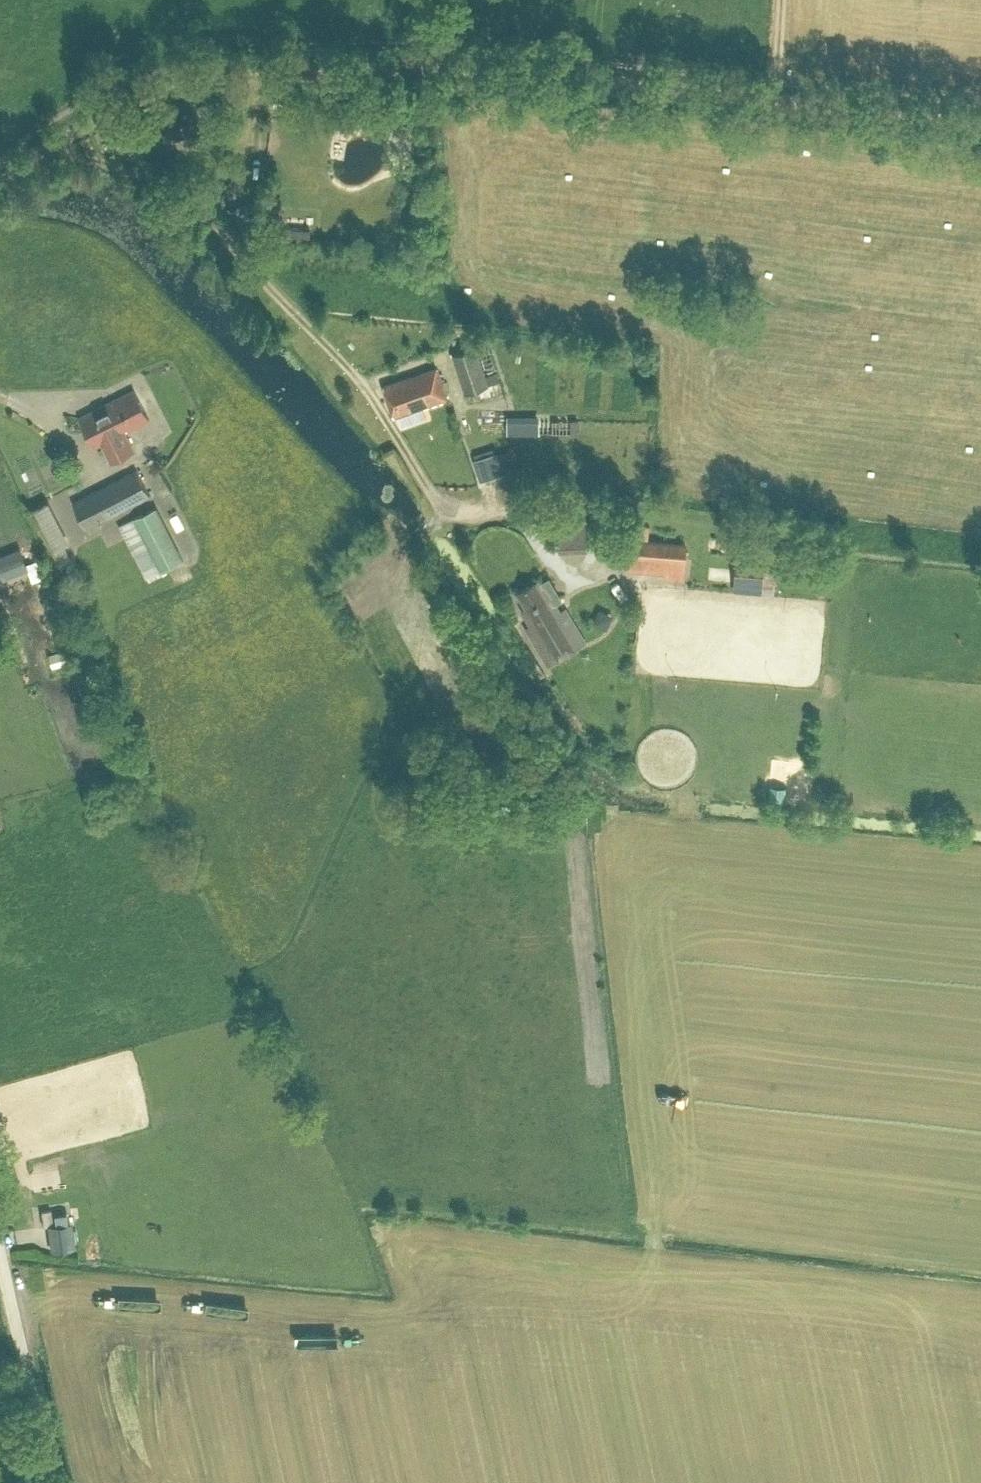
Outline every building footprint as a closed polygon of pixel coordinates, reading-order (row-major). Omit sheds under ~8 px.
[(206,127),(193,95),(121,126),(134,158),(206,127)] [(67,132),(82,127),(77,114),(62,119),(67,132)] [(162,157),(167,169),(182,163),(177,151),(162,157)] [(488,341),(475,345),(452,353),(465,392),(466,392),(470,405),(505,393),(488,341)] [(384,385),(395,415),(447,397),(436,367),(384,385)] [(124,431),(149,418),(134,389),(79,416),(94,445),(101,442),(111,462),(134,451),(124,431)] [(579,418),(508,419),(508,433),(579,432),(579,418)] [(497,455),(475,463),(481,478),(503,470),(497,455)] [(151,494),(137,468),(73,501),(86,527),(151,494)] [(34,508),(56,550),(71,542),(49,500),(34,508)] [(182,560),(156,506),(134,516),(160,570),(182,560)] [(176,544),(185,539),(177,524),(168,530),(176,544)] [(560,527),(561,547),(586,546),(585,526),(560,527)] [(686,544),(631,539),(628,565),(668,568),(668,576),(683,578),(686,544)] [(0,554),(0,568),(4,578),(29,568),(20,546),(0,554)] [(762,570),(737,568),(735,588),(761,590),(762,570)] [(533,623),(527,627),(549,662),(584,641),(565,608),(560,611),(555,601),(561,598),(549,577),(539,583),(536,579),(518,590),(527,606),(524,608),(533,623)] [(82,644),(49,653),(53,665),(86,656),(82,644)] [(71,1222),(64,1223),(47,1225),(51,1248),(75,1245),(71,1222)]
